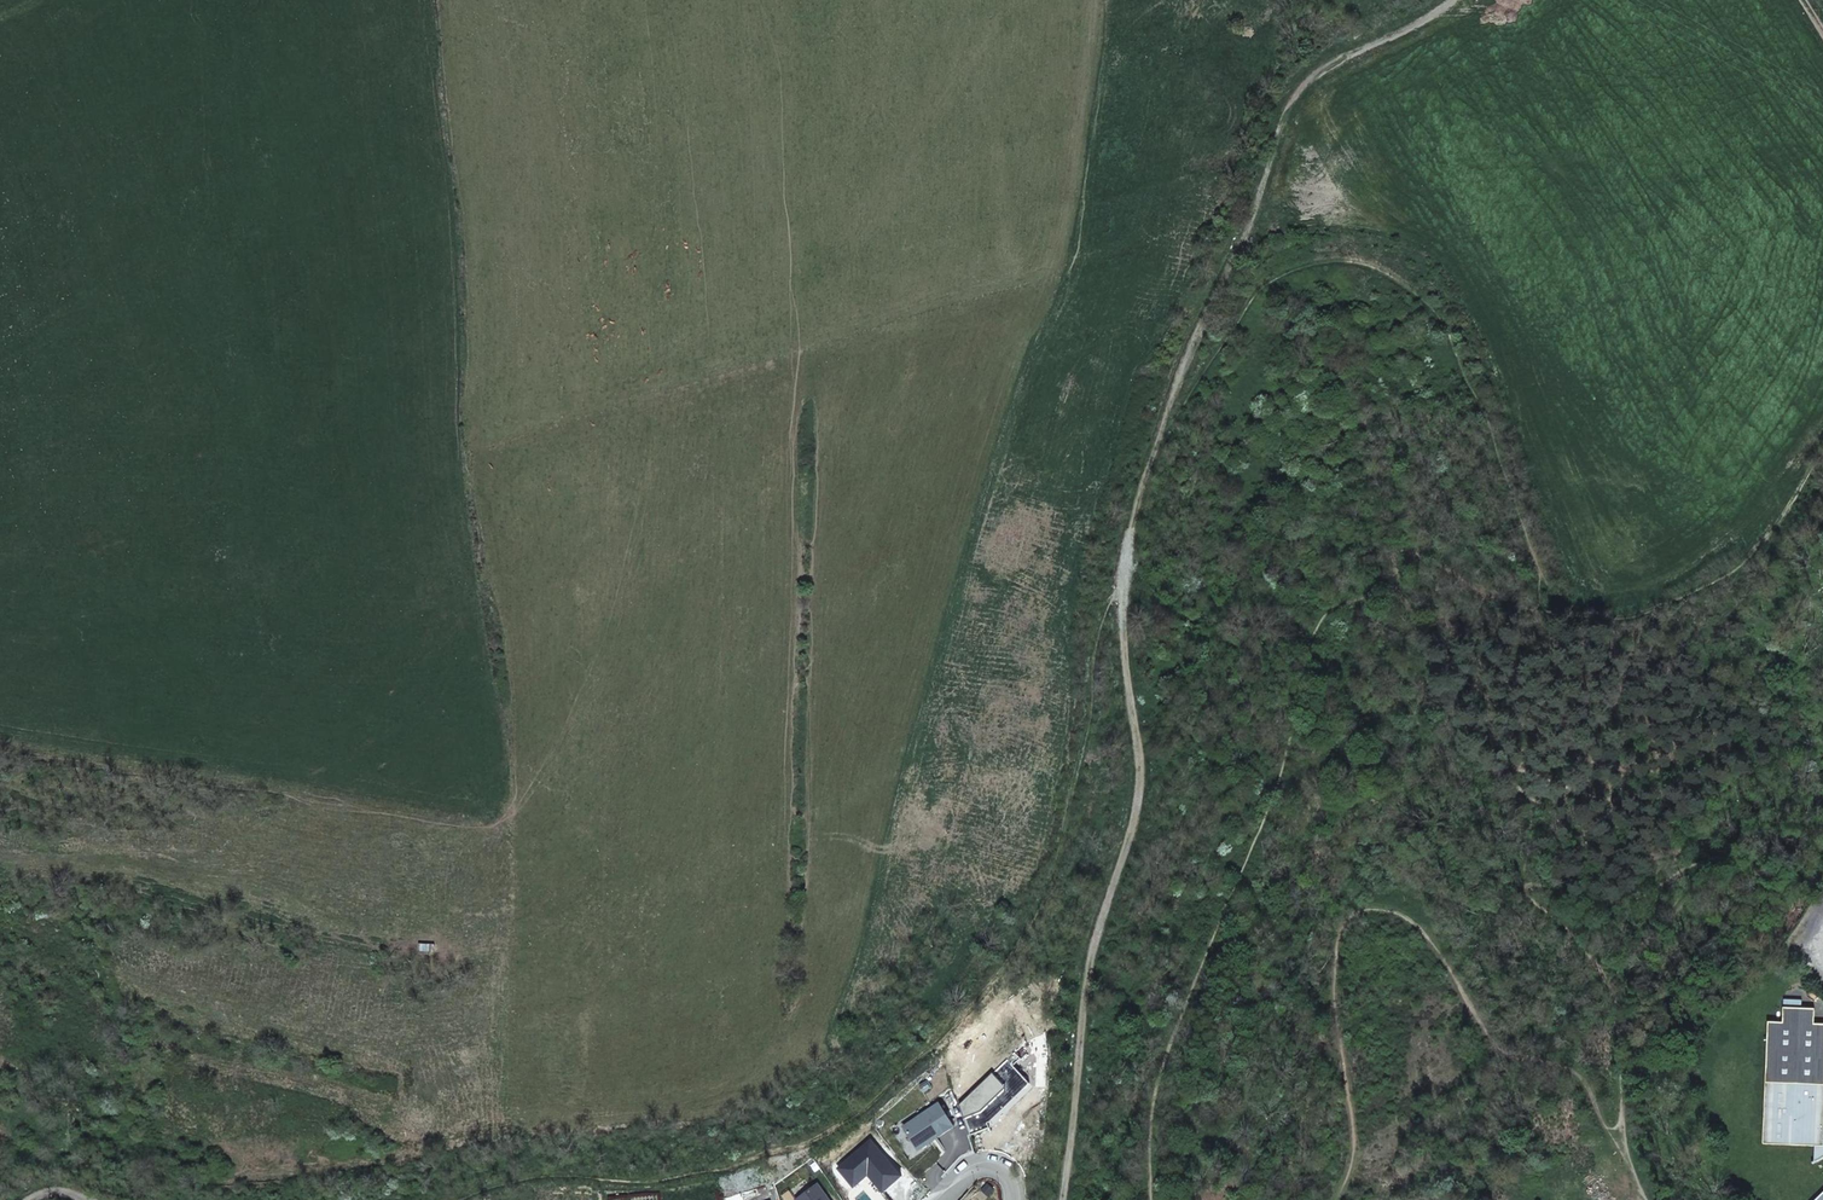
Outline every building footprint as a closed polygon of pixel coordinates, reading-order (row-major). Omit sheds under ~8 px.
[(1767,1024),(1761,1143),(1815,1145),(1815,1160),(1822,1158),(1822,1139),(1820,1139),(1822,1094),(1822,1024),(1814,1023),(1815,1007),(1784,1005),(1783,1025),(1767,1024)] [(1012,1066),(1020,1059),(1014,1052),(1006,1060),(1012,1066)] [(1014,1097),(1029,1083),(1012,1066),(1006,1060),(958,1105),(969,1135),(988,1128),(987,1123),(984,1116),(1009,1092),(1014,1097)] [(984,1116),(987,1123),(1014,1097),(1009,1092),(984,1116)] [(938,1104),(903,1127),(915,1147),(934,1134),(936,1137),(953,1126),(938,1104)] [(934,1134),(915,1147),(917,1150),(936,1137),(934,1134)] [(867,1175),(882,1192),(901,1176),(870,1140),(837,1169),(853,1187),(867,1175)] [(795,1199),(829,1199),(817,1183),(795,1199)]
